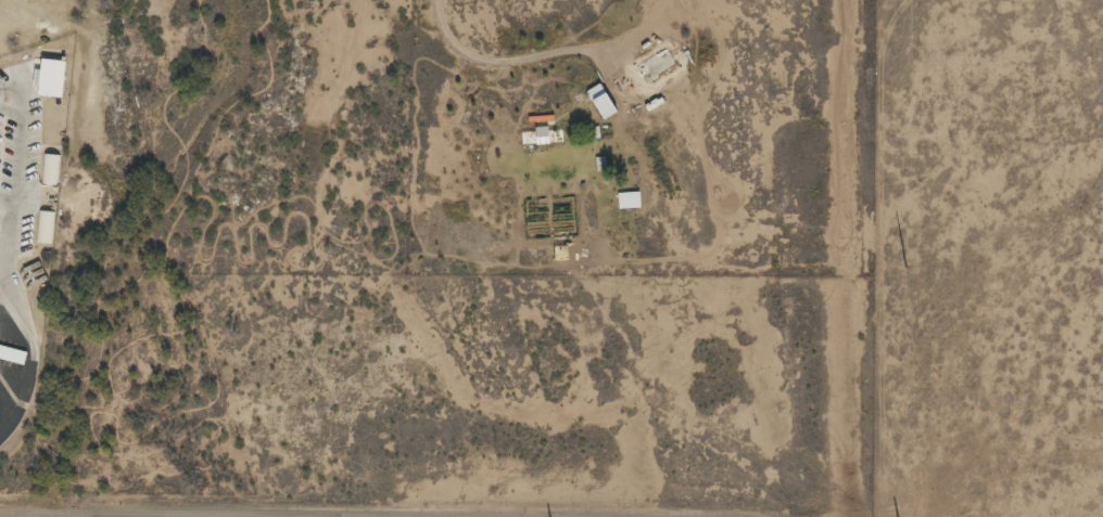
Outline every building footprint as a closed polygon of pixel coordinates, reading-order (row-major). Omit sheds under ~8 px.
[(62,98),(64,61),(36,60),(34,96),(62,98)] [(58,154),(42,154),(41,186),(57,187),(58,154)] [(52,211),(36,211),(36,243),(52,244),(52,211)] [(21,365),(24,352),(0,345),(0,360),(21,365)]
